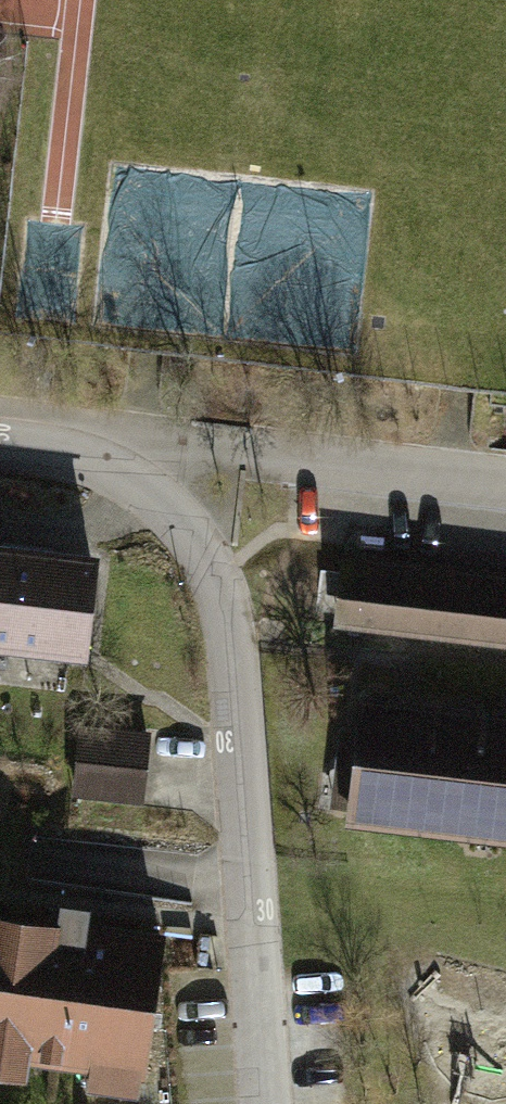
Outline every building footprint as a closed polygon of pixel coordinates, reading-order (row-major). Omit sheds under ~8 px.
[(0,545),(0,651),(92,663),(106,559),(0,545)] [(343,558),(333,631),(505,654),(505,579),(343,558)] [(361,700),(346,828),(505,846),(505,717),(361,700)] [(155,735),(79,728),(73,802),(149,809),(155,735)] [(0,912),(0,1066),(148,1084),(166,931),(0,912)] [(505,1080),(505,1017),(491,1015),(485,1078),(505,1080)]
